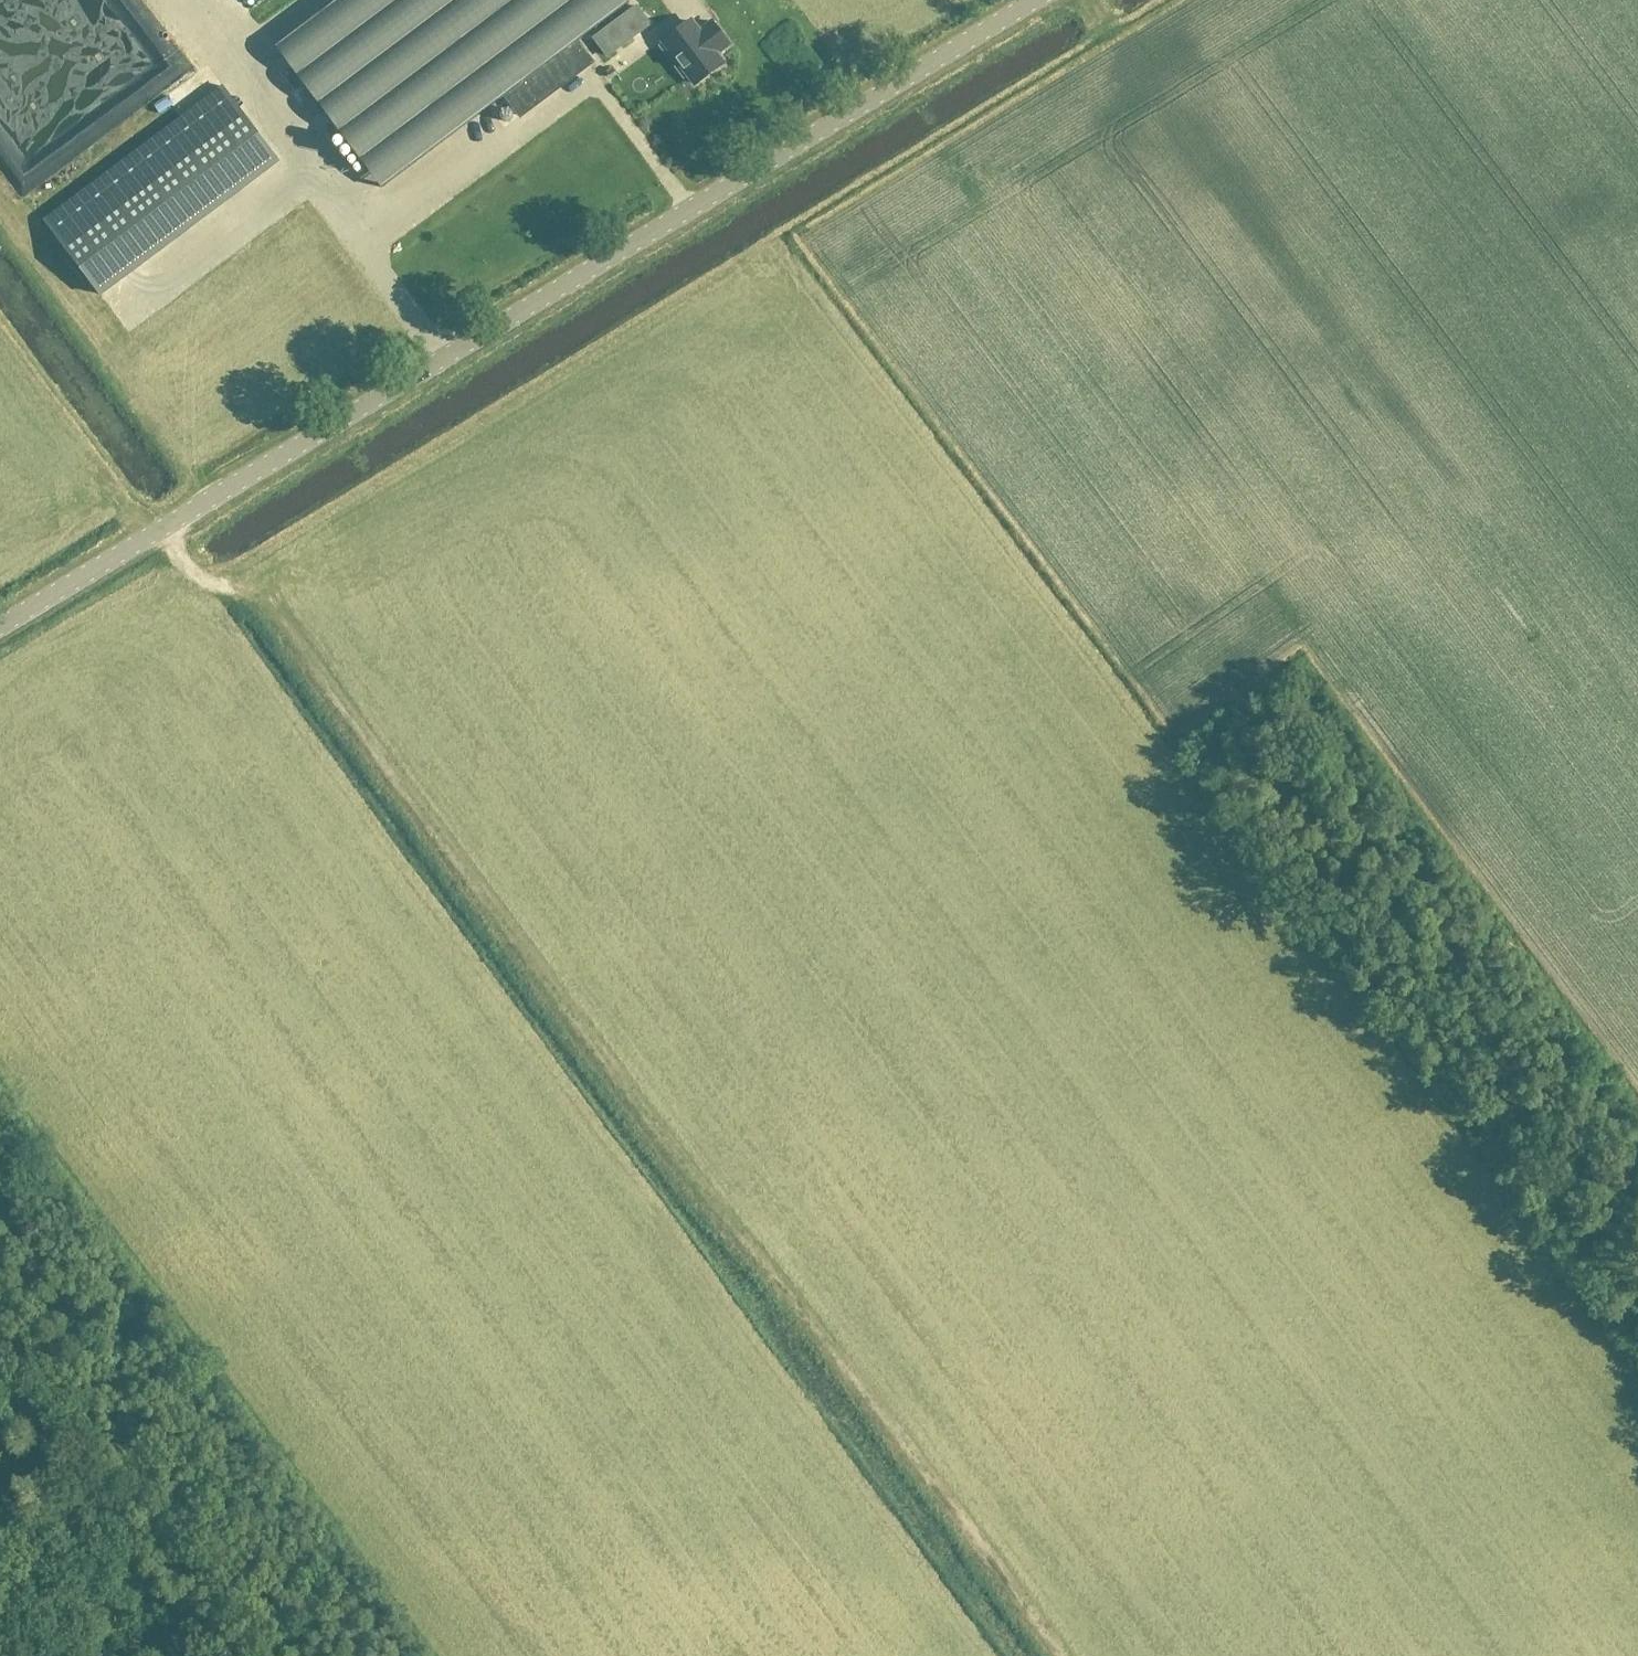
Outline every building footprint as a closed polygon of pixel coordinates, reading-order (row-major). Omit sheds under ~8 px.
[(274,49),(380,189),(504,96),(510,105),(509,107),(516,116),(518,115),(520,118),(591,64),(575,43),(628,3),(626,0),(339,0),(274,49)] [(606,58),(629,41),(616,23),(593,40),(606,58)] [(662,43),(675,61),(672,63),(682,76),(685,74),(687,77),(693,86),(721,65),(714,56),(726,46),(709,24),(696,33),(688,23),(667,40),(662,43)] [(99,296),(278,162),(238,109),(59,243),(99,296)]
